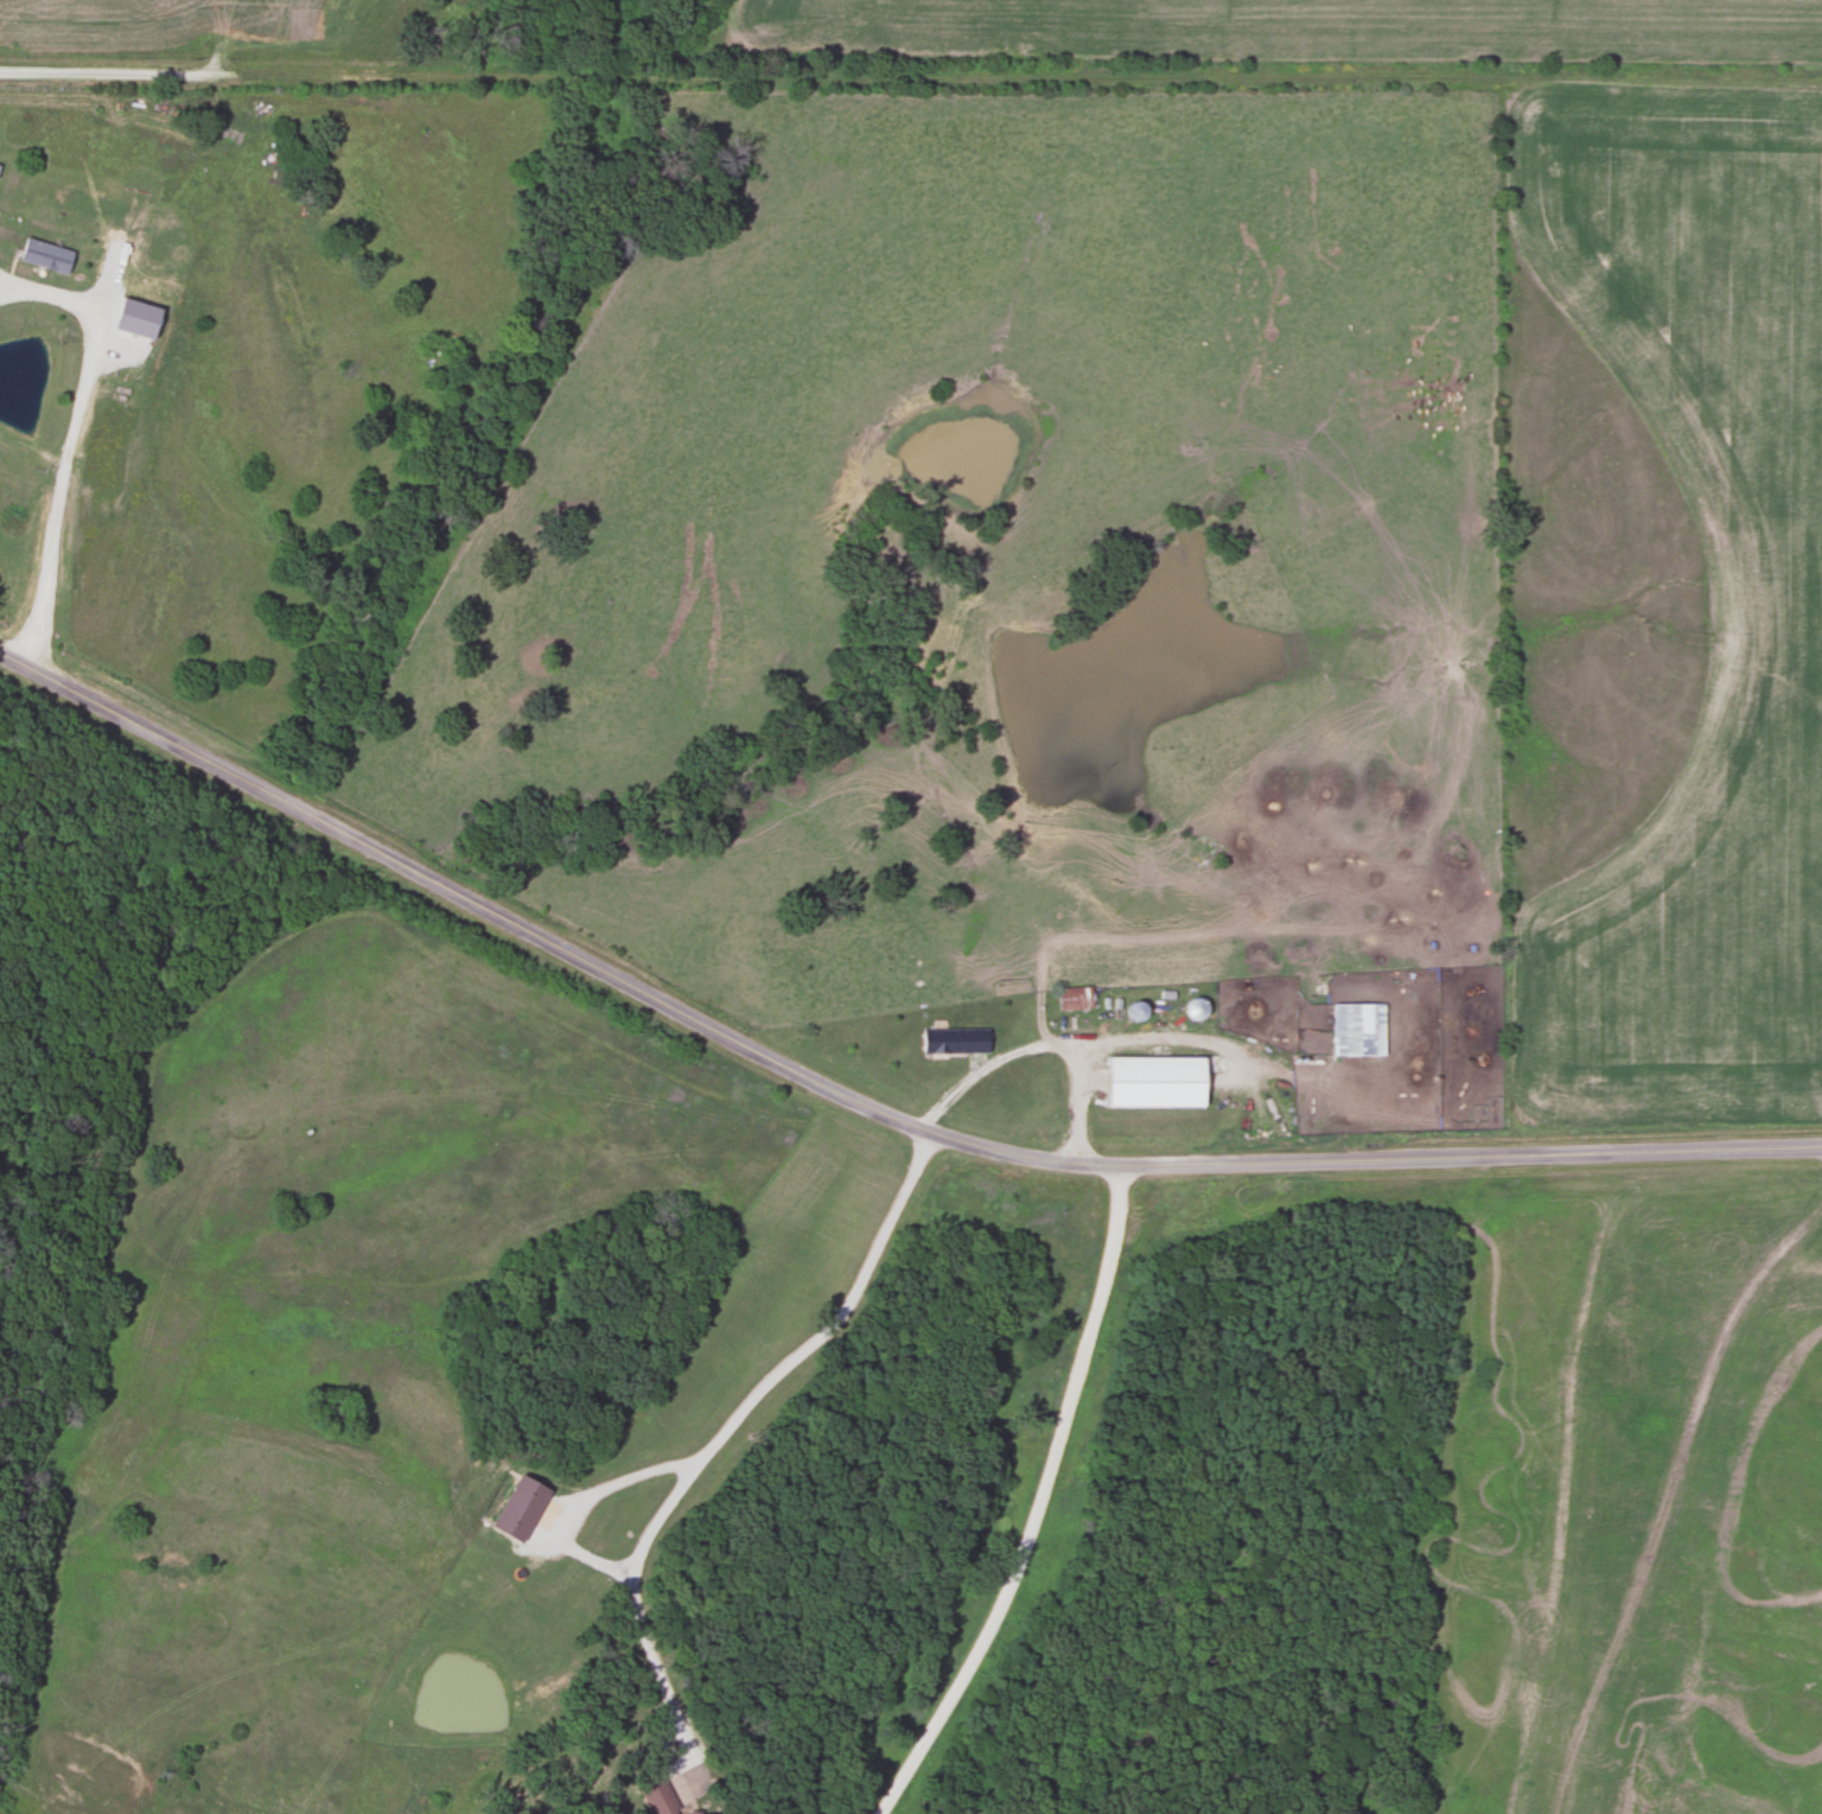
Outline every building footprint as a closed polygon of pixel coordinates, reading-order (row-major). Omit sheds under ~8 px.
[(11,264),(72,277),(76,260),(14,247),(11,264)] [(1090,1009),(1090,987),(1057,987),(1058,1010),(1090,1009)] [(1332,1003),(1332,1055),(1383,1055),(1383,1003),(1332,1003)] [(986,1053),(986,1029),(920,1029),(920,1053),(986,1053)] [(491,1526),(522,1543),(550,1488),(520,1472),(491,1526)] [(664,1779),(639,1790),(650,1813),(680,1813),(664,1779)]
